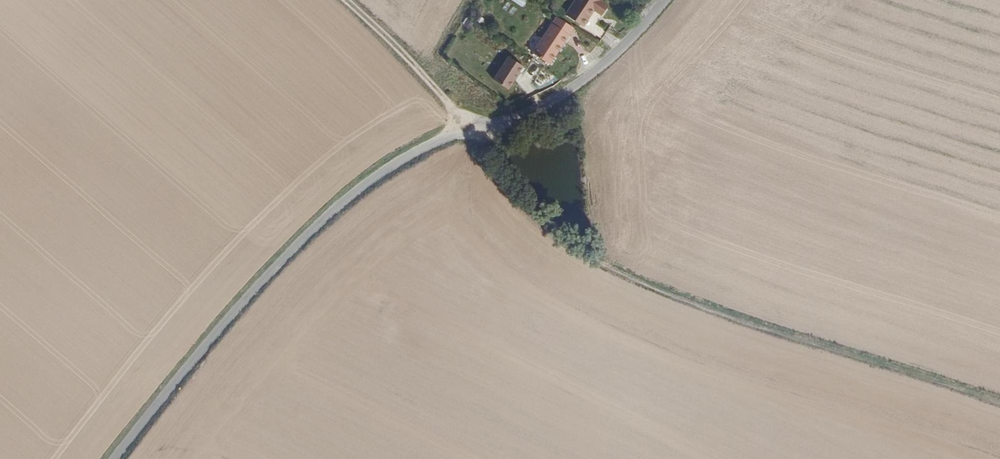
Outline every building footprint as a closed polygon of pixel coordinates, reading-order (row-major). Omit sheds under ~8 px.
[(612,1),(610,0),(577,0),(569,12),(605,36),(614,24),(597,12),(599,8),(605,13),(612,1)] [(568,38),(577,25),(560,14),(537,50),(554,61),(568,38)] [(509,92),(523,69),(508,59),(493,82),(509,92)]
